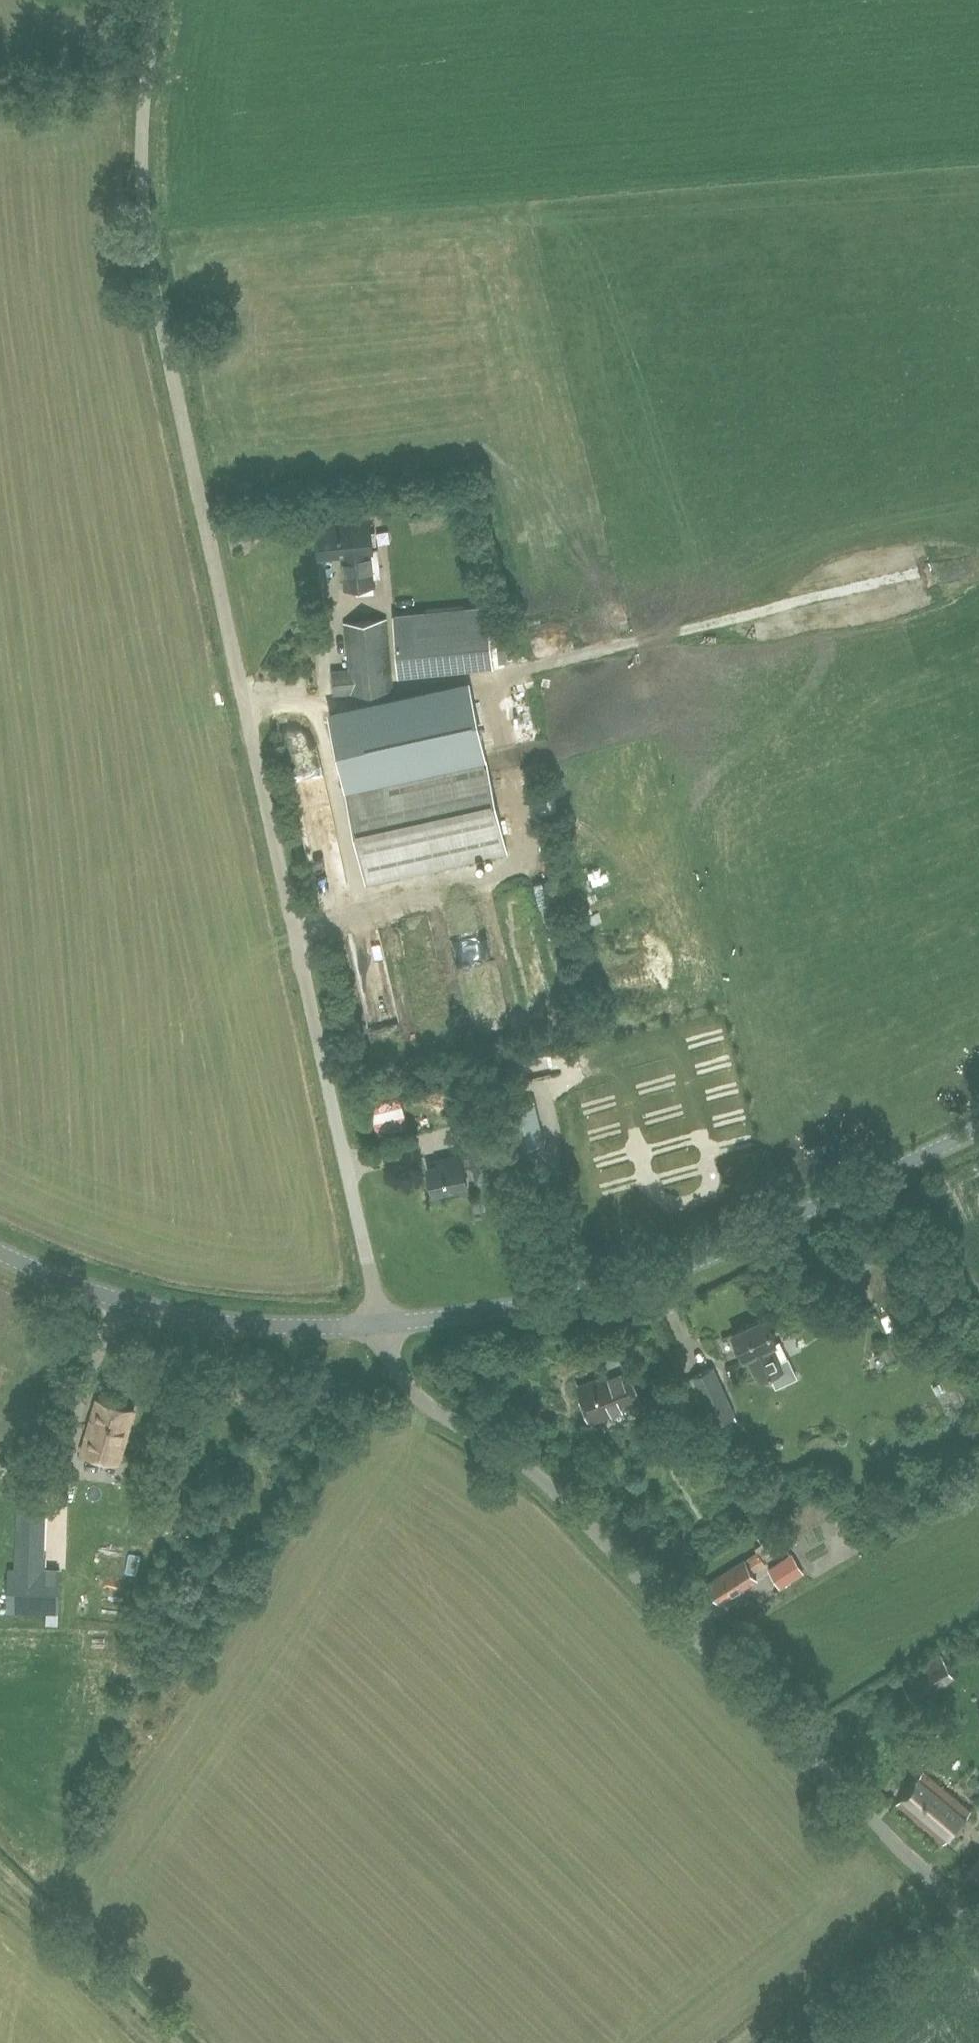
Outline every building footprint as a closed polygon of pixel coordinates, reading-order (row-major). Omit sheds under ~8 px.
[(343,553),(344,569),(346,588),(377,585),(376,577),(381,576),(378,547),(373,548),(370,519),(328,523),(328,529),(317,530),(320,555),(343,553)] [(400,674),(493,665),(487,607),(394,616),(400,674)] [(386,617),(344,621),(349,669),(332,671),(334,693),(351,691),(351,693),(393,689),(386,617)] [(379,716),(379,713),(336,719),(340,744),(449,728),(450,735),(459,733),(455,705),(379,716)] [(366,880),(504,850),(482,748),(344,778),(366,880)] [(464,913),(455,915),(465,967),(467,966),(471,985),(496,980),(482,907),(464,911),(464,913)] [(399,930),(386,933),(390,950),(404,947),(399,930)] [(543,1137),(535,1100),(535,1099),(506,1106),(515,1148),(544,1142),(543,1137)] [(494,1161),(488,1135),(466,1140),(469,1153),(461,1155),(461,1154),(437,1160),(438,1165),(428,1167),(434,1193),(468,1185),(464,1167),(472,1165),(472,1166),(494,1161)] [(779,1362),(771,1344),(777,1342),(766,1318),(733,1333),(744,1357),(748,1355),(760,1380),(771,1375),(776,1386),(796,1377),(788,1358),(779,1362)] [(632,1337),(630,1325),(627,1326),(627,1324),(618,1326),(621,1339),(632,1337)] [(891,1347),(882,1351),(887,1363),(896,1359),(891,1347)] [(627,1409),(642,1403),(628,1367),(578,1386),(591,1420),(626,1407),(627,1409)] [(735,1414),(713,1367),(693,1376),(683,1381),(699,1417),(710,1413),(715,1423),(719,1431),(733,1424),(737,1433),(746,1428),(742,1419),(738,1421),(734,1414),(735,1414)] [(348,1390),(350,1383),(340,1381),(338,1387),(348,1390)] [(119,1462),(134,1410),(97,1399),(82,1451),(119,1462)] [(48,1493),(18,1492),(15,1568),(0,1568),(0,1611),(59,1612),(60,1570),(45,1569),(48,1493)] [(766,1563),(763,1558),(771,1552),(764,1542),(755,1548),(757,1550),(744,1559),(708,1582),(720,1602),(757,1579),(753,1573),(766,1563)] [(779,1586),(802,1573),(791,1554),(768,1568),(779,1586)] [(915,1701),(953,1677),(939,1654),(901,1677),(915,1701)] [(944,1842),(971,1810),(923,1770),(897,1802),(944,1842)] [(965,1874),(978,1886),(978,1858),(965,1874)]
